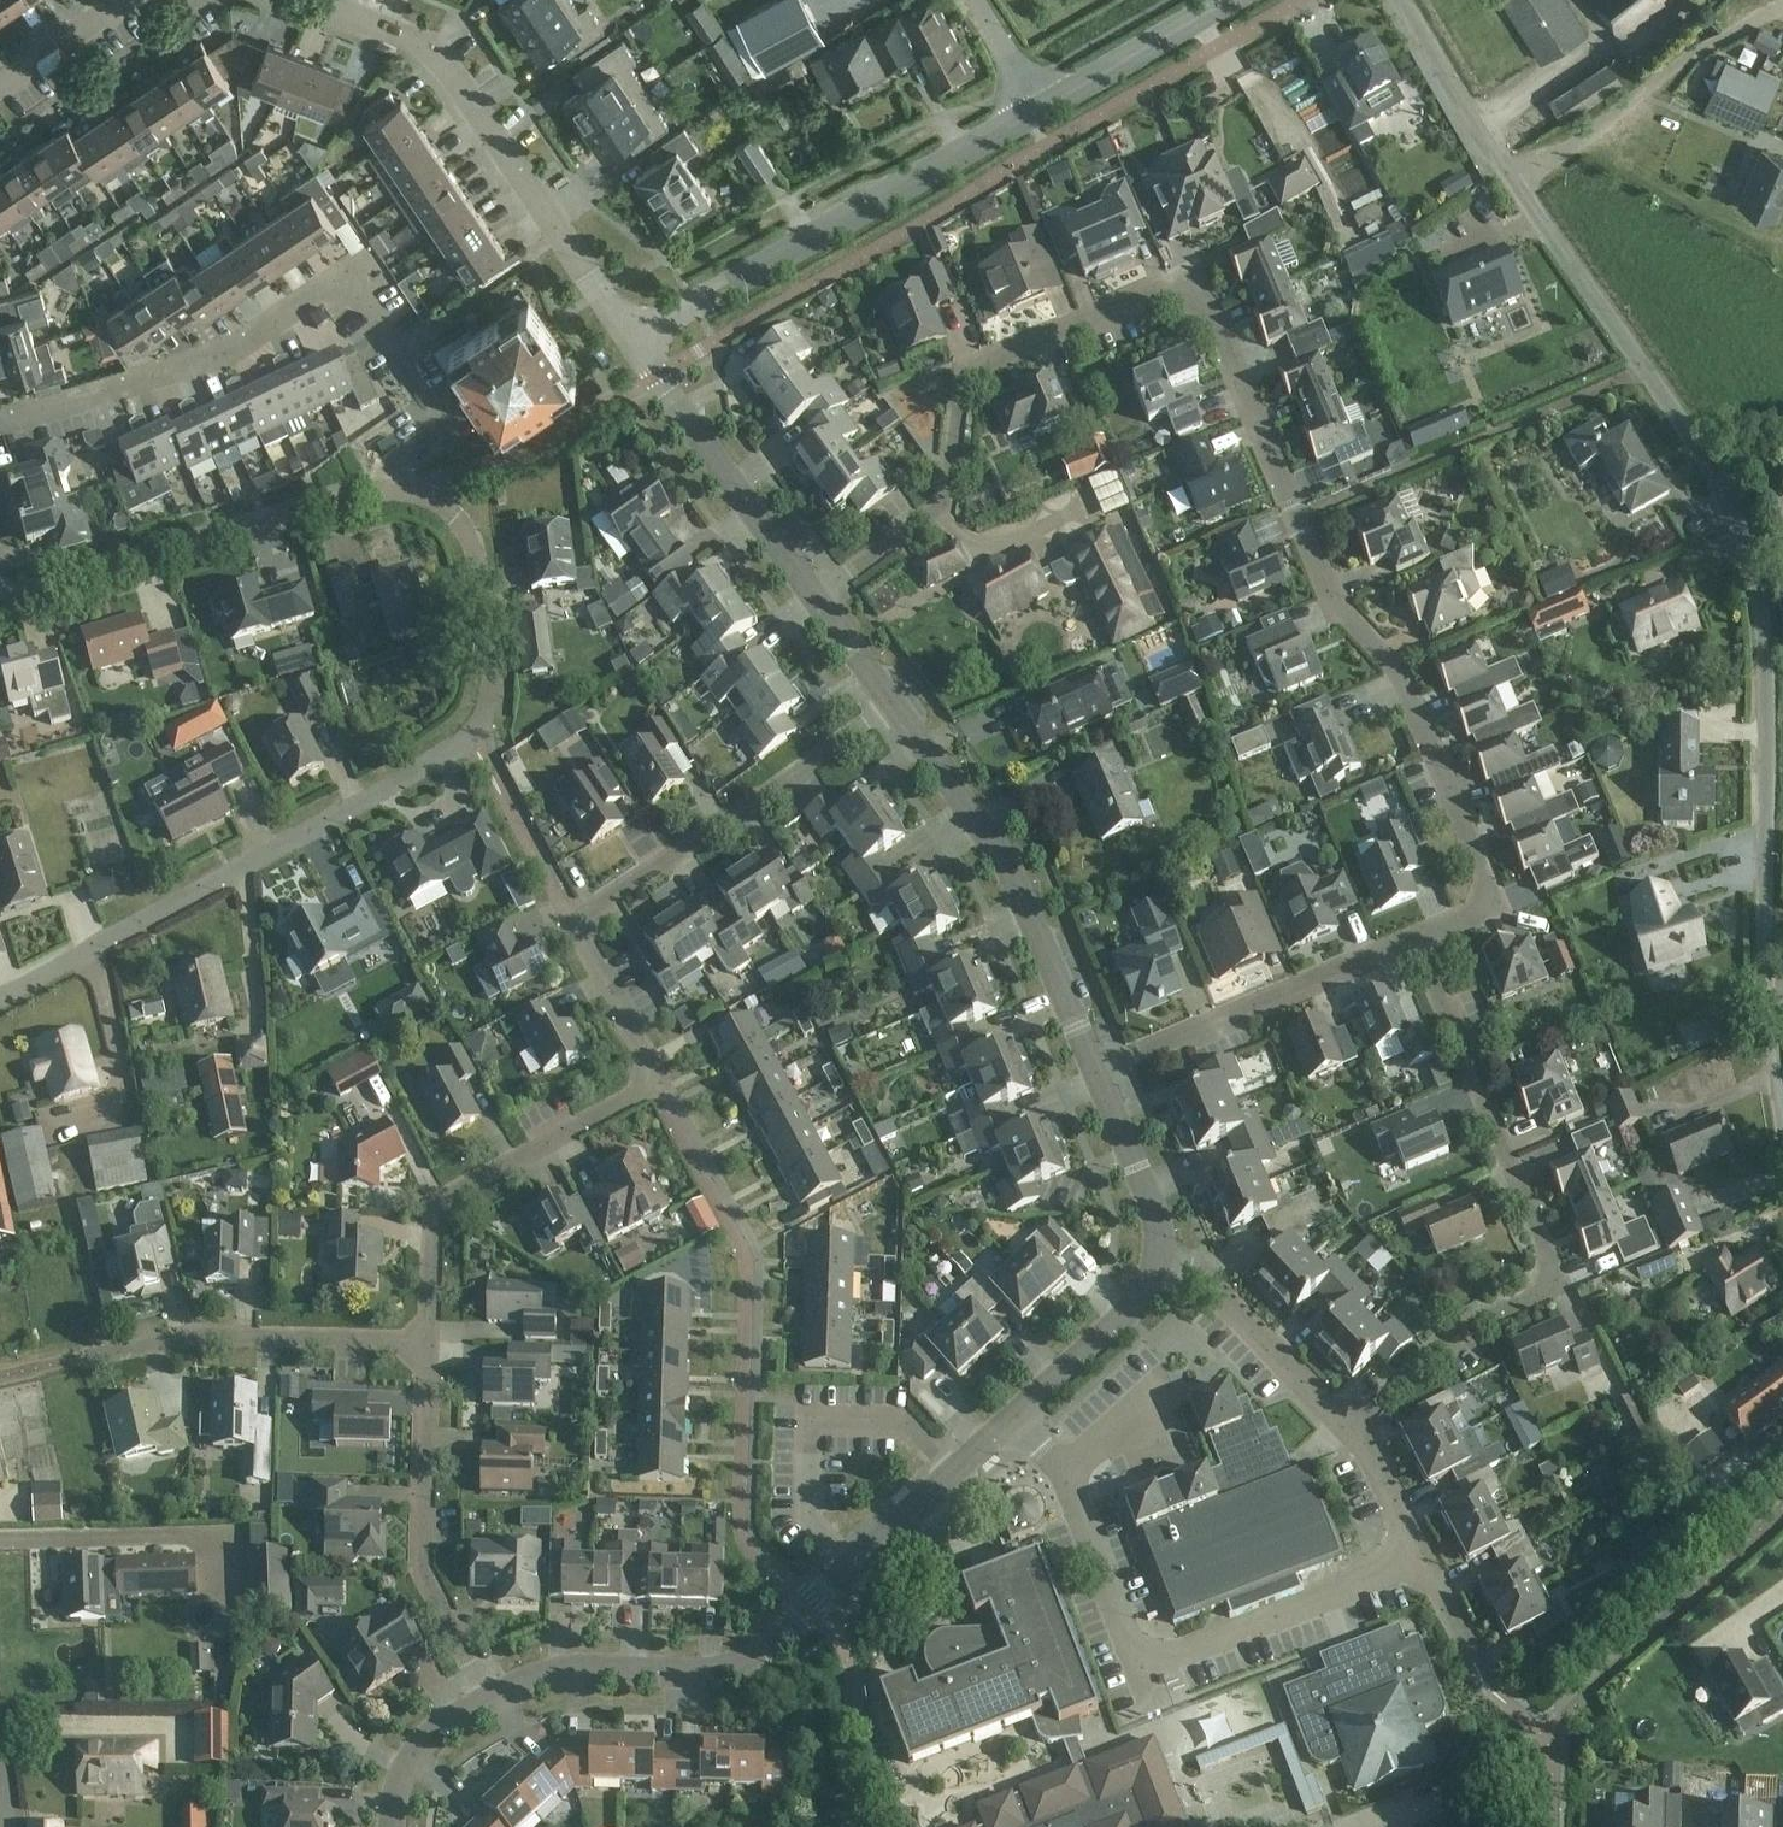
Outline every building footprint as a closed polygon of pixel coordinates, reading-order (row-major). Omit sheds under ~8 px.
[(11,11),(3,0),(0,0),(0,18),(11,11)] [(11,11),(27,0),(3,0),(11,11)] [(499,7),(512,25),(516,23),(521,30),(565,0),(509,0),(499,7)] [(587,6),(579,11),(571,0),(565,0),(521,30),(526,37),(522,40),(535,58),(566,37),(576,50),(604,31),(587,6)] [(797,0),(776,0),(736,22),(762,69),(818,39),(797,0)] [(898,13),(920,54),(919,54),(938,90),(973,71),(935,0),(921,0),(898,13)] [(1542,64),(1589,34),(1568,0),(1503,0),(1542,64)] [(1624,36),(1668,0),(1596,0),(1624,36)] [(898,13),(866,30),(888,71),(919,54),(920,54),(898,13)] [(844,94),(888,71),(866,30),(809,60),(818,78),(831,71),(844,94)] [(1761,30),(1753,44),(1776,56),(1782,42),(1761,30)] [(205,49),(182,64),(206,100),(229,84),(224,78),(236,70),(232,36),(207,53),(205,49)] [(252,85),(278,95),(293,54),(268,44),(266,49),(232,36),(236,70),(255,77),(252,85)] [(1359,105),(1373,97),(1379,108),(1384,109),(1397,102),(1399,96),(1393,86),(1394,85),(1387,73),(1390,71),(1370,36),(1356,44),(1359,50),(1333,64),(1340,76),(1323,85),(1350,132),(1351,132),(1359,147),(1374,139),(1365,124),(1368,122),(1359,105)] [(644,87),(630,66),(636,62),(622,41),(579,70),(589,86),(564,102),(577,121),(581,118),(586,126),(641,88),(642,89),(644,87)] [(278,95),(302,104),(317,64),(293,54),(278,95)] [(1717,83),(1767,106),(1780,77),(1762,68),(1759,75),(1727,60),(1727,61),(1717,57),(1712,69),(1721,73),(1717,83)] [(788,66),(787,64),(742,89),(753,108),(759,104),(764,113),(781,104),(777,96),(797,84),(796,82),(811,74),(802,58),(788,66)] [(1561,119),(1624,82),(1611,60),(1549,99),(1561,119)] [(733,82),(746,74),(737,61),(724,70),(733,82)] [(182,64),(160,78),(184,114),(189,121),(202,112),(205,117),(214,112),(206,100),(182,64)] [(343,74),(317,64),(302,104),(327,114),(330,106),(344,111),(355,83),(342,77),(343,74)] [(184,114),(160,78),(156,73),(135,87),(162,129),(184,114)] [(1767,106),(1717,83),(1706,107),(1756,130),(1767,106)] [(14,98),(20,108),(43,95),(37,85),(14,98)] [(166,144),(171,141),(162,129),(135,87),(113,102),(146,152),(159,143),(166,144)] [(668,127),(642,89),(641,88),(586,126),(591,133),(587,135),(600,154),(631,132),(641,146),(668,127)] [(365,125),(380,148),(417,124),(401,101),(397,104),(389,92),(364,108),(372,120),(365,125)] [(92,116),(96,122),(120,158),(127,169),(149,155),(146,152),(113,102),(92,116)] [(69,177),(76,187),(97,173),(90,164),(91,163),(74,136),(75,136),(64,120),(52,128),(56,134),(45,142),(69,177)] [(96,122),(75,136),(74,136),(91,163),(90,164),(97,173),(120,158),(96,122)] [(431,146),(417,124),(380,148),(368,156),(383,178),(431,146)] [(636,177),(653,202),(694,175),(683,159),(698,150),(684,129),(656,147),(664,159),(636,177)] [(758,182),(776,170),(773,165),(753,136),(736,147),(758,182)] [(77,189),(76,187),(69,177),(45,142),(24,156),(48,192),(56,204),(77,189)] [(445,167),(431,146),(383,178),(397,199),(445,167)] [(261,148),(252,153),(258,162),(267,156),(261,148)] [(1763,150),(1740,204),(1776,219),(1782,201),(1782,159),(1763,150)] [(1182,159),(1211,223),(1222,218),(1220,212),(1233,206),(1212,159),(1206,162),(1201,151),(1182,159)] [(213,159),(218,167),(227,162),(221,153),(213,159)] [(265,173),(258,162),(252,153),(244,159),(257,178),(265,173)] [(36,200),(48,192),(24,156),(14,162),(10,156),(0,163),(0,165),(3,170),(2,171),(26,206),(35,219),(45,212),(36,200)] [(218,167),(213,159),(204,165),(209,173),(218,167)] [(1211,223),(1182,159),(1157,170),(1162,181),(1146,188),(1170,241),(1187,234),(1185,228),(1197,222),(1200,228),(1211,223)] [(1305,161),(1266,183),(1281,208),(1319,186),(1305,161)] [(209,182),(215,191),(238,175),(232,167),(209,182)] [(460,188),(445,167),(397,199),(412,221),(460,188)] [(26,206),(2,171),(0,172),(0,214),(5,221),(26,206)] [(345,216),(328,191),(316,173),(281,196),(289,207),(313,243),(336,228),(333,224),(345,216)] [(694,175),(653,202),(670,227),(711,200),(694,175)] [(170,187),(176,196),(185,190),(179,181),(170,187)] [(215,191),(209,182),(188,197),(194,205),(215,191)] [(1130,258),(1138,255),(1124,222),(1139,216),(1124,182),(1108,189),(1101,207),(1103,212),(1091,217),(1114,271),(1132,264),(1130,258)] [(176,196),(170,187),(162,193),(167,202),(176,196)] [(1315,189),(1342,251),(1346,249),(1320,187),(1315,189)] [(345,203),(354,197),(348,188),(339,194),(345,203)] [(474,210),(460,188),(412,221),(417,228),(429,220),(438,234),(474,210)] [(166,211),(172,220),(180,214),(183,212),(189,222),(200,214),(194,205),(188,197),(166,211)] [(354,197),(345,203),(351,211),(359,206),(354,197)] [(120,207),(126,216),(134,210),(129,201),(120,207)] [(126,216),(120,207),(111,213),(117,221),(126,216)] [(291,258),(313,243),(289,207),(267,222),(291,258)] [(489,231),(474,210),(438,234),(453,256),(489,231)] [(1094,280),(1114,271),(1091,217),(1078,223),(1075,217),(1058,210),(1041,217),(1054,248),(1069,241),(1085,278),(1092,275),(1094,280)] [(172,220),(166,211),(157,217),(163,226),(172,220)] [(10,228),(5,221),(0,214),(0,235),(10,228)] [(1253,299),(1289,283),(1270,238),(1284,233),(1278,219),(1251,230),(1257,243),(1228,255),(1242,288),(1247,285),(1253,299)] [(267,222),(246,236),(270,272),(291,258),(267,222)] [(1403,223),(1386,231),(1389,237),(1344,256),(1351,272),(1395,253),(1393,248),(1411,241),(1403,223)] [(125,225),(116,231),(122,239),(131,233),(125,225)] [(996,316),(1016,307),(1047,294),(1037,269),(1050,263),(1036,229),(1010,240),(1017,256),(978,273),(996,316)] [(77,236),(83,244),(91,239),(85,230),(77,236)] [(116,231),(108,236),(95,245),(103,257),(116,248),(114,245),(122,239),(116,231)] [(248,287),(270,272),(246,236),(235,243),(227,231),(216,239),(224,251),(248,287)] [(341,240),(357,264),(370,256),(355,231),(341,240)] [(374,246),(383,240),(377,231),(368,237),(374,246)] [(489,231),(453,256),(442,263),(457,286),(504,254),(489,231)] [(935,259),(949,253),(939,231),(925,237),(935,259)] [(83,244),(77,236),(68,241),(74,250),(83,244)] [(383,240),(374,246),(380,254),(388,249),(383,240)] [(42,259),(34,265),(39,273),(61,258),(50,242),(37,251),(42,259)] [(1433,278),(1453,325),(1523,296),(1503,249),(1433,278)] [(224,251),(202,265),(227,301),(248,287),(224,251)] [(182,279),(176,270),(176,269),(168,256),(144,272),(153,285),(177,321),(181,327),(192,319),(188,313),(197,307),(198,307),(180,280),(182,279)] [(1398,258),(1338,282),(1348,306),(1362,301),(1357,287),(1403,269),(1398,258)] [(204,317),(227,301),(202,265),(192,273),(185,263),(176,269),(176,270),(182,279),(180,280),(198,307),(197,307),(204,317)] [(31,279),(39,273),(34,265),(25,270),(31,279)] [(944,337),(933,309),(953,300),(938,265),(916,274),(921,285),(881,301),(904,355),(944,337)] [(75,269),(54,275),(60,295),(81,288),(75,269)] [(403,289),(412,283),(420,278),(414,269),(397,280),(403,289)] [(0,278),(0,294),(9,291),(5,277),(0,278)] [(417,292),(412,283),(403,289),(409,298),(422,318),(432,311),(417,292)] [(1289,283),(1253,299),(1258,312),(1253,314),(1267,347),(1309,329),(1314,342),(1327,336),(1322,323),(1308,328),(1289,283)] [(155,335),(177,321),(153,285),(131,299),(155,335)] [(159,341),(155,335),(131,299),(124,288),(114,294),(121,306),(104,317),(100,311),(92,316),(101,329),(118,355),(130,347),(133,351),(143,343),(147,349),(159,341)] [(34,344),(29,327),(49,322),(39,289),(7,299),(13,320),(0,324),(0,354),(34,344)] [(1347,314),(1356,333),(1380,321),(1371,303),(1347,314)] [(577,383),(560,358),(564,355),(529,304),(504,321),(501,317),(450,352),(467,377),(463,380),(498,431),(523,414),(526,417),(577,383)] [(322,308),(309,316),(317,328),(329,320),(322,308)] [(88,336),(92,335),(102,332),(97,324),(82,329),(84,334),(88,336)] [(770,403),(804,378),(794,365),(810,353),(791,326),(764,346),(775,361),(759,372),(757,368),(744,378),(756,394),(763,393),(770,403)] [(1302,416),(1339,400),(1320,355),(1333,349),(1327,336),(1314,342),(1319,354),(1278,372),(1291,404),(1296,402),(1302,416)] [(34,344),(0,354),(0,377),(2,383),(30,375),(34,389),(66,379),(62,365),(55,367),(51,355),(38,359),(34,344)] [(312,367),(330,405),(353,394),(361,410),(379,402),(358,357),(341,365),(336,355),(312,367)] [(1185,389),(1199,383),(1187,355),(1158,367),(1162,377),(1134,389),(1148,422),(1166,415),(1176,436),(1202,425),(1193,403),(1191,404),(1185,389)] [(277,372),(291,366),(287,358),(279,359),(273,364),(277,372)] [(291,366),(277,372),(281,381),(288,378),(313,430),(337,419),(330,405),(312,367),(295,375),(291,366)] [(1031,426),(1034,434),(1070,418),(1052,375),(1026,386),(1029,394),(997,408),(1008,435),(1031,426)] [(265,389),(289,439),(290,441),(313,430),(288,378),(281,381),(265,389)] [(813,429),(848,404),(830,380),(814,392),(804,378),(770,403),(777,413),(774,419),(783,432),(811,411),(820,423),(812,429),(813,429)] [(230,395),(244,388),(240,380),(232,382),(226,387),(230,395)] [(244,388),(230,395),(234,404),(241,400),(260,438),(266,450),(289,439),(265,389),(248,397),(244,388)] [(218,412),(236,450),(260,438),(241,400),(234,404),(218,412)] [(1350,464),(1373,455),(1360,425),(1351,429),(1339,400),(1302,416),(1308,429),(1303,431),(1316,463),(1345,451),(1350,464)] [(183,417),(197,411),(193,403),(185,404),(179,409),(183,417)] [(816,484),(851,459),(841,445),(857,434),(840,410),(848,405),(848,404),(813,429),(821,442),(793,462),(803,475),(809,474),(816,484)] [(197,411),(183,417),(187,426),(194,423),(212,461),(236,450),(218,412),(201,419),(197,411)] [(1451,435),(1443,417),(1407,432),(1415,450),(1451,435)] [(133,433),(147,427),(143,418),(135,420),(129,425),(133,433)] [(168,428),(189,473),(212,461),(194,423),(187,426),(171,434),(168,427),(168,428)] [(1669,493),(1634,431),(1612,443),(1601,423),(1566,442),(1581,471),(1601,459),(1610,475),(1605,477),(1618,500),(1622,497),(1632,514),(1669,493)] [(147,427),(133,433),(137,442),(144,439),(162,477),(185,466),(188,473),(189,473),(168,428),(151,435),(147,427)] [(1101,438),(1083,445),(1094,472),(1112,465),(1101,438)] [(109,461),(120,496),(127,516),(171,495),(162,477),(144,439),(137,442),(120,450),(122,455),(109,461)] [(1184,479),(1185,483),(1180,486),(1191,513),(1197,511),(1198,514),(1225,503),(1228,509),(1248,500),(1231,459),(1212,467),(1209,460),(1212,459),(1205,442),(1175,454),(1185,479),(1184,479)] [(5,495),(11,515),(63,499),(58,483),(65,481),(70,471),(61,444),(21,457),(26,475),(7,481),(11,493),(5,495)] [(851,459),(816,484),(823,494),(821,500),(833,516),(845,507),(843,504),(858,492),(869,507),(896,488),(877,461),(868,468),(858,454),(851,459)] [(1079,498),(1107,487),(1104,479),(1076,490),(1079,498)] [(668,512),(647,482),(601,514),(623,545),(625,543),(645,571),(643,572),(655,589),(690,564),(678,547),(676,549),(656,521),(668,512)] [(1096,498),(1110,532),(1137,521),(1123,487),(1096,498)] [(1409,523),(1399,498),(1355,516),(1361,531),(1356,533),(1370,565),(1390,556),(1396,571),(1430,557),(1414,521),(1409,523)] [(75,514),(68,516),(63,499),(11,515),(17,534),(23,533),(27,546),(46,540),(52,558),(93,546),(84,519),(75,514)] [(1147,510),(1137,514),(1143,531),(1154,526),(1147,510)] [(569,526),(525,533),(533,590),(577,584),(569,526)] [(1215,540),(1227,568),(1225,569),(1239,602),(1283,583),(1269,550),(1260,554),(1248,526),(1215,540)] [(1049,592),(1044,582),(1054,577),(1056,581),(1060,586),(1066,588),(1073,587),(1083,582),(1092,578),(1104,603),(1095,607),(1114,646),(1152,627),(1150,624),(1164,617),(1122,529),(1108,535),(1106,532),(1068,550),(1073,560),(1040,575),(1026,550),(969,581),(993,623),(1049,592)] [(1458,537),(1448,533),(1442,549),(1452,552),(1458,537)] [(913,560),(927,591),(972,570),(958,540),(913,560)] [(368,612),(368,611),(384,606),(394,641),(429,631),(412,573),(377,583),(378,587),(362,591),(354,566),(331,573),(345,619),(368,612)] [(699,624),(733,599),(727,592),(730,585),(718,569),(706,578),(708,582),(693,593),(682,578),(655,598),(674,624),(690,612),(699,624)] [(893,624),(924,588),(906,573),(875,609),(893,624)] [(1474,620),(1468,605),(1481,592),(1473,573),(1454,573),(1406,594),(1419,626),(1424,624),(1430,638),(1474,620)] [(221,617),(225,616),(233,643),(271,632),(270,629),(315,616),(306,584),(261,598),(257,583),(219,594),(220,599),(216,600),(214,604),(217,616),(221,617)] [(1626,608),(1642,649),(1696,626),(1679,586),(1626,608)] [(624,587),(604,602),(616,619),(636,604),(624,587)] [(1563,624),(1590,613),(1581,592),(1546,607),(1545,605),(1526,613),(1539,644),(1566,632),(1563,624)] [(711,675),(738,655),(729,644),(758,623),(748,610),(741,611),(733,599),(699,624),(710,640),(694,652),(711,675)] [(615,630),(603,603),(586,610),(597,634),(600,633),(602,636),(615,630)] [(554,672),(545,612),(515,616),(524,676),(554,672)] [(1198,645),(1223,633),(1216,615),(1198,623),(1199,627),(1191,630),(1198,645)] [(147,640),(140,618),(85,634),(95,671),(146,656),(154,682),(183,673),(189,692),(205,687),(189,632),(172,637),(171,633),(147,640)] [(1257,669),(1258,669),(1265,686),(1276,690),(1279,695),(1323,676),(1310,645),(1302,648),(1291,624),(1246,644),(1257,669)] [(1177,625),(1161,631),(1177,670),(1148,682),(1160,709),(1204,691),(1177,625)] [(1459,705),(1496,690),(1522,679),(1514,661),(1488,672),(1477,645),(1435,663),(1449,695),(1454,693),(1459,705)] [(37,655),(35,647),(1,656),(3,661),(0,662),(0,678),(1,679),(7,677),(14,704),(32,699),(37,717),(51,714),(54,725),(74,719),(56,650),(37,655)] [(281,656),(287,678),(318,669),(311,647),(281,656)] [(1684,648),(1670,654),(1675,666),(1689,660),(1684,648)] [(747,708),(782,683),(774,673),(777,666),(767,654),(739,674),(731,662),(739,656),(738,655),(711,675),(703,681),(721,705),(737,693),(747,708)] [(1045,751),(1094,728),(1114,719),(1096,677),(1075,687),(1027,709),(1045,751)] [(307,678),(287,688),(304,720),(324,709),(307,678)] [(782,683),(747,708),(757,721),(740,733),(760,759),(787,739),(776,724),(791,713),(794,717),(807,708),(795,691),(788,692),(782,683)] [(1130,707),(1152,698),(1147,685),(1125,694),(1130,707)] [(1478,750),(1514,734),(1541,723),(1533,705),(1507,716),(1496,690),(1459,705),(1454,708),(1468,740),(1473,737),(1478,750)] [(1237,693),(1239,718),(1269,716),(1268,691),(1237,693)] [(10,715),(3,698),(0,699),(0,718),(10,715)] [(1207,720),(1199,698),(1183,703),(1191,726),(1207,720)] [(1341,733),(1337,725),(1332,712),(1295,728),(1300,741),(1284,747),(1299,783),(1310,778),(1320,801),(1340,792),(1334,778),(1361,767),(1346,731),(1341,733)] [(1148,729),(1143,717),(1127,723),(1131,735),(1148,729)] [(290,784),(324,766),(301,721),(267,739),(290,784)] [(684,783),(665,754),(677,746),(661,722),(644,733),(651,743),(624,760),(653,804),(684,783)] [(1698,772),(1698,727),(1664,726),(1664,771),(1661,771),(1661,810),(1662,810),(1662,825),(1692,825),(1692,810),(1712,811),(1713,772),(1698,772)] [(1270,747),(1262,729),(1231,742),(1239,760),(1270,747)] [(1497,795),(1560,768),(1552,750),(1526,761),(1514,734),(1478,750),(1473,752),(1486,784),(1491,782),(1497,795)] [(1591,754),(1596,766),(1608,771),(1619,766),(1624,755),(1619,743),(1607,738),(1595,743),(1591,754)] [(10,760),(5,740),(0,741),(0,762),(10,760)] [(231,814),(219,793),(245,779),(227,746),(182,770),(191,787),(154,806),(173,841),(212,821),(216,822),(231,814)] [(1090,814),(1102,842),(1142,825),(1121,777),(1124,776),(1117,759),(1075,777),(1087,806),(1085,807),(1088,815),(1090,814)] [(623,823),(604,794),(616,786),(600,762),(583,774),(587,780),(560,797),(591,844),(623,823)] [(1516,839),(1552,824),(1578,813),(1571,795),(1545,806),(1534,781),(1561,769),(1560,768),(1497,795),(1492,797),(1505,829),(1511,827),(1516,839)] [(1598,799),(1592,784),(1577,790),(1584,806),(1598,799)] [(820,837),(837,831),(847,844),(894,810),(885,797),(875,796),(872,791),(844,811),(833,795),(805,815),(820,837)] [(1277,802),(1247,815),(1254,830),(1284,816),(1277,802)] [(845,871),(861,893),(889,873),(877,857),(905,838),(901,833),(904,823),(894,810),(847,844),(857,858),(845,871)] [(409,902),(443,884),(450,880),(456,893),(458,895),(460,896),(464,897),(467,897),(470,895),(473,893),(475,891),(475,888),(475,886),(475,884),(473,882),(482,877),(483,880),(511,865),(484,814),(456,829),(458,833),(425,851),(418,837),(384,855),(409,902)] [(1552,824),(1516,839),(1510,841),(1524,874),(1529,871),(1537,890),(1573,875),(1571,870),(1598,858),(1590,839),(1563,850),(1552,824)] [(1362,864),(1381,911),(1416,896),(1402,864),(1418,858),(1405,827),(1377,839),(1383,855),(1362,864)] [(1629,862),(1616,831),(1601,838),(1614,869),(1629,862)] [(1243,850),(1260,843),(1256,832),(1239,839),(1243,850)] [(46,900),(26,837),(0,845),(0,914),(46,900)] [(1241,875),(1231,852),(1211,860),(1221,883),(1241,875)] [(742,872),(769,912),(783,903),(791,915),(800,909),(802,911),(814,902),(797,876),(785,883),(767,855),(742,872)] [(802,859),(793,865),(801,876),(809,871),(802,859)] [(1317,884),(1316,882),(1301,867),(1281,875),(1283,896),(1303,944),(1336,931),(1331,918),(1359,906),(1343,873),(1317,884)] [(769,912),(742,872),(716,889),(735,917),(724,924),(742,951),(763,937),(753,923),(769,912)] [(501,882),(518,913),(534,905),(517,873),(501,882)] [(931,874),(902,891),(889,873),(861,893),(876,914),(882,912),(891,929),(901,924),(952,895),(944,881),(934,879),(931,874)] [(1701,950),(1689,911),(1673,916),(1671,909),(1673,908),(1667,889),(1633,900),(1638,919),(1641,918),(1643,925),(1636,927),(1643,948),(1649,946),(1656,969),(1682,961),(1680,957),(1701,950)] [(896,950),(906,974),(939,960),(930,939),(959,923),(956,918),(960,909),(952,895),(901,924),(909,938),(896,950)] [(1217,981),(1235,973),(1280,953),(1256,896),(1227,909),(1232,922),(1198,937),(1217,981)] [(1179,952),(1166,921),(1157,902),(1128,915),(1142,949),(1114,962),(1119,975),(1118,975),(1129,1002),(1131,1001),(1136,1015),(1161,1004),(1159,1000),(1176,993),(1161,960),(1179,952)] [(320,910),(285,929),(300,957),(288,964),(297,981),(310,975),(313,980),(348,961),(345,955),(381,936),(363,903),(327,923),(320,910)] [(694,903),(669,920),(696,961),(711,950),(726,972),(733,974),(750,963),(742,951),(724,924),(713,931),(694,903)] [(679,989),(678,987),(703,971),(696,961),(669,920),(644,936),(663,964),(651,972),(667,997),(679,989)] [(529,943),(517,949),(505,926),(479,940),(491,963),(487,965),(503,995),(545,972),(529,943)] [(1548,981),(1530,937),(1516,943),(1514,939),(1482,952),(1502,1001),(1548,981)] [(1564,945),(1546,953),(1557,980),(1576,972),(1564,945)] [(451,963),(464,956),(459,947),(446,953),(451,963)] [(933,991),(939,1007),(993,984),(986,969),(977,966),(975,961),(945,974),(939,960),(906,974),(915,994),(933,991)] [(1655,991),(1697,983),(1696,974),(1719,969),(1718,960),(1652,972),(1655,991)] [(219,964),(176,975),(189,1029),(232,1019),(219,964)] [(931,1033),(940,1053),(972,1040),(966,1026),(997,1013),(995,1008),(999,999),(993,984),(939,1007),(945,1020),(931,1033)] [(409,1020),(431,1008),(418,986),(397,998),(409,1020)] [(1422,1028),(1409,1034),(1391,991),(1356,1005),(1375,1049),(1399,1039),(1410,1066),(1434,1056),(1422,1028)] [(142,1004),(145,1020),(165,1015),(161,999),(141,1004),(142,1004)] [(132,1023),(145,1020),(142,1004),(129,1007),(132,1023)] [(572,1022),(552,1033),(546,1023),(555,1018),(548,1005),(517,1022),(544,1073),(565,1062),(568,1067),(590,1056),(572,1022)] [(1677,1026),(1689,1055),(1733,1036),(1721,1007),(1677,1026)] [(808,1021),(802,1010),(792,1015),(798,1027),(808,1021)] [(726,1065),(766,1044),(751,1015),(710,1036),(726,1065)] [(1323,1019),(1289,1034),(1309,1081),(1343,1066),(1323,1019)] [(808,1021),(798,1027),(805,1038),(814,1033),(808,1021)] [(847,1025),(828,1033),(834,1049),(854,1041),(847,1025)] [(49,1080),(55,1100),(96,1088),(81,1034),(39,1046),(45,1065),(33,1068),(37,1084),(49,1080)] [(966,1071),(973,1087),(1027,1064),(1020,1049),(1011,1046),(1009,1041),(978,1054),(972,1040),(940,1053),(949,1074),(966,1071)] [(741,1093),(781,1072),(766,1044),(726,1065),(741,1093)] [(439,1059),(447,1075),(418,1090),(444,1139),(483,1118),(472,1096),(467,1084),(479,1077),(462,1047),(439,1059)] [(1583,1113),(1577,1098),(1557,1052),(1514,1070),(1520,1085),(1515,1087),(1529,1119),(1542,1113),(1548,1128),(1583,1113)] [(1173,1112),(1179,1127),(1233,1104),(1226,1089),(1240,1078),(1232,1058),(1200,1071),(1206,1085),(1175,1098),(1177,1104),(1173,1112)] [(247,1134),(232,1061),(200,1068),(216,1141),(247,1134)] [(1447,1087),(1452,1085),(1442,1063),(1428,1069),(1438,1091),(1447,1087)] [(965,1113),(974,1133),(1006,1120),(1000,1106),(1031,1093),(1029,1088),(1033,1079),(1027,1064),(973,1087),(958,1093),(966,1112),(965,1113)] [(828,1083),(838,1077),(832,1066),(822,1071),(828,1083)] [(146,1101),(187,1091),(182,1067),(140,1076),(146,1101)] [(341,1099),(353,1093),(340,1068),(328,1074),(341,1099)] [(756,1121),(797,1100),(781,1072),(741,1093),(756,1121)] [(838,1077),(828,1083),(835,1094),(844,1089),(838,1077)] [(1632,1093),(1605,1103),(1617,1132),(1643,1121),(1632,1093)] [(771,1149),(812,1128),(797,1100),(756,1121),(771,1149)] [(1239,1120),(1233,1104),(1179,1127),(1185,1142),(1194,1145),(1197,1150),(1228,1137),(1234,1151),(1265,1138),(1257,1117),(1239,1120)] [(31,1120),(27,1105),(13,1109),(17,1124),(31,1120)] [(1435,1121),(1406,1134),(1399,1118),(1372,1129),(1385,1159),(1398,1154),(1405,1170),(1449,1152),(1435,1121)] [(1733,1154),(1717,1118),(1664,1140),(1679,1176),(1733,1154)] [(1000,1151),(1007,1167),(1060,1144),(1054,1129),(1045,1126),(1043,1121),(1012,1134),(1006,1120),(974,1133),(983,1154),(1000,1151)] [(385,1122),(339,1146),(338,1187),(379,1188),(379,1171),(404,1158),(385,1122)] [(858,1139),(868,1133),(862,1122),(852,1127),(858,1139)] [(880,1143),(896,1136),(890,1122),(873,1130),(880,1143)] [(1574,1212),(1611,1196),(1591,1151),(1611,1142),(1604,1125),(1571,1140),(1578,1156),(1550,1168),(1563,1200),(1568,1198),(1574,1212)] [(786,1177),(827,1156),(812,1128),(771,1149),(786,1177)] [(88,1140),(97,1192),(148,1183),(139,1130),(88,1140)] [(59,1206),(43,1133),(3,1142),(19,1214),(53,1206),(53,1207),(59,1206)] [(868,1133),(858,1139),(865,1150),(875,1144),(868,1133)] [(1206,1192),(1213,1207),(1266,1184),(1260,1169),(1274,1158),(1265,1138),(1234,1151),(1240,1165),(1208,1178),(1211,1183),(1206,1192)] [(1067,1159),(1060,1144),(1007,1167),(1013,1182),(999,1193),(1008,1213),(1039,1200),(1034,1186),(1065,1173),(1063,1167),(1067,1159)] [(608,1242),(644,1223),(651,1225),(659,1220),(661,1214),(667,1210),(644,1167),(647,1160),(643,1152),(635,1150),(628,1154),(625,1162),(599,1176),(605,1188),(584,1199),(608,1242)] [(866,1159),(877,1180),(890,1173),(879,1152),(866,1159)] [(827,1156),(786,1177),(802,1206),(842,1185),(827,1156)] [(226,1173),(225,1189),(247,1189),(247,1174),(226,1173)] [(919,1189),(914,1177),(907,1180),(912,1192),(919,1189)] [(1288,1222),(1320,1209),(1314,1193),(1290,1203),(1288,1197),(1273,1199),(1266,1184),(1213,1207),(1219,1222),(1228,1225),(1230,1230),(1260,1218),(1269,1234),(1288,1222)] [(1685,1189),(1648,1205),(1667,1251),(1705,1235),(1704,1235),(1735,1222),(1730,1210),(1700,1223),(1685,1189)] [(0,1193),(0,1239),(15,1237),(7,1192),(0,1193)] [(1611,1196),(1574,1212),(1580,1225),(1575,1228),(1588,1260),(1617,1247),(1624,1263),(1656,1249),(1644,1221),(1625,1229),(1611,1196)] [(556,1248),(576,1237),(585,1254),(603,1245),(580,1202),(568,1208),(562,1197),(524,1217),(535,1236),(546,1230),(556,1248)] [(947,1204),(945,1199),(939,1197),(934,1200),(932,1204),(935,1210),(941,1212),(945,1210),(947,1204)] [(173,1265),(163,1223),(158,1203),(140,1207),(134,1217),(137,1229),(132,1238),(133,1245),(116,1249),(128,1296),(140,1293),(141,1298),(161,1293),(160,1288),(156,1269),(173,1265)] [(1438,1258),(1485,1238),(1470,1203),(1438,1216),(1432,1203),(1399,1217),(1407,1235),(1425,1227),(1438,1258)] [(1268,1299),(1310,1259),(1299,1247),(1308,1237),(1305,1230),(1325,1222),(1320,1209),(1288,1222),(1269,1234),(1277,1251),(1253,1274),(1257,1278),(1257,1288),(1268,1299)] [(301,1218),(279,1217),(278,1236),(300,1237),(301,1218)] [(1771,1223),(1778,1239),(1782,1237),(1782,1218),(1771,1223)] [(326,1245),(341,1246),(339,1287),(375,1288),(376,1256),(381,1256),(382,1237),(358,1237),(358,1220),(327,1219),(326,1245)] [(229,1239),(209,1238),(208,1283),(237,1283),(238,1251),(254,1252),(255,1223),(229,1222),(229,1239)] [(1024,1258),(1014,1267),(1043,1299),(1064,1280),(1042,1255),(1051,1246),(1060,1256),(1071,1246),(1051,1224),(1021,1251),(1024,1258)] [(808,1270),(853,1272),(854,1239),(809,1237),(808,1270)] [(637,1245),(615,1255),(625,1275),(646,1265),(637,1245)] [(1724,1251),(1703,1265),(1710,1276),(1708,1277),(1733,1316),(1778,1288),(1756,1248),(1732,1263),(1724,1251)] [(1321,1271),(1310,1259),(1268,1299),(1279,1311),(1288,1311),(1292,1315),(1317,1291),(1327,1302),(1352,1279),(1337,1263),(1321,1271)] [(885,1273),(896,1273),(896,1260),(885,1260),(885,1273)] [(989,1267),(970,1283),(991,1306),(1001,1296),(1022,1319),(1043,1299),(1014,1267),(1003,1277),(989,1267)] [(807,1302),(852,1304),(853,1272),(808,1270),(807,1302)] [(896,1273),(885,1273),(884,1286),(896,1286),(896,1273)] [(1316,1350),(1327,1362),(1370,1322),(1358,1310),(1368,1295),(1352,1279),(1327,1302),(1338,1313),(1313,1337),(1317,1341),(1316,1350)] [(961,1316),(950,1325),(979,1357),(1001,1338),(980,1315),(991,1306),(970,1283),(952,1300),(961,1316)] [(556,1310),(542,1309),(543,1286),(489,1284),(488,1322),(525,1323),(525,1338),(555,1339),(556,1310)] [(642,1321),(688,1322),(689,1289),(643,1288),(642,1321)] [(806,1334),(851,1335),(852,1304),(807,1302),(806,1334)] [(600,1319),(610,1320),(610,1306),(600,1306),(600,1319)] [(610,1320),(600,1319),(599,1332),(610,1332),(610,1320)] [(571,1347),(592,1347),(593,1320),(572,1320),(571,1347)] [(688,1322),(642,1321),(641,1352),(687,1354),(688,1322)] [(1381,1334),(1370,1322),(1327,1362),(1338,1374),(1348,1374),(1352,1378),(1377,1354),(1387,1365),(1412,1342),(1397,1325),(1381,1334)] [(883,1336),(894,1336),(894,1324),(883,1323),(883,1336)] [(1585,1336),(1569,1343),(1561,1323),(1541,1331),(1542,1333),(1513,1345),(1528,1381),(1575,1361),(1581,1374),(1599,1367),(1585,1336)] [(958,1377),(979,1357),(950,1325),(940,1334),(934,1331),(904,1358),(924,1380),(935,1370),(926,1360),(935,1352),(958,1377)] [(851,1335),(806,1334),(805,1367),(850,1368),(851,1335)] [(894,1336),(883,1336),(882,1349),(894,1349),(894,1336)] [(508,1346),(508,1367),(486,1366),(485,1407),(534,1408),(535,1383),(551,1383),(552,1364),(552,1348),(552,1347),(508,1346)] [(552,1364),(571,1365),(587,1365),(587,1349),(572,1349),(552,1348),(552,1364)] [(687,1354),(641,1352),(640,1384),(686,1385),(687,1354)] [(1721,1410),(1747,1445),(1782,1418),(1782,1364),(1721,1410)] [(562,1373),(567,1393),(581,1389),(575,1370),(562,1373)] [(598,1383),(608,1383),(609,1370),(598,1370),(598,1383)] [(1699,1386),(1690,1373),(1675,1384),(1684,1397),(1699,1386)] [(307,1381),(279,1379),(278,1400),(306,1402),(307,1381)] [(608,1383),(598,1383),(597,1395),(608,1395),(608,1383)] [(686,1385),(640,1384),(639,1416),(685,1417),(686,1385)] [(1416,1459),(1455,1439),(1448,1426),(1461,1414),(1455,1402),(1467,1396),(1462,1385),(1423,1406),(1430,1419),(1403,1433),(1416,1459)] [(1221,1469),(1207,1475),(1216,1499),(1292,1470),(1277,1432),(1269,1434),(1261,1414),(1254,1417),(1249,1406),(1236,1411),(1227,1388),(1191,1402),(1205,1438),(1208,1436),(1221,1469)] [(215,1391),(214,1420),(201,1420),(200,1438),(214,1439),(214,1449),(248,1450),(247,1483),(268,1484),(270,1433),(255,1433),(256,1393),(215,1391)] [(336,1424),(336,1446),(387,1447),(388,1414),(347,1412),(348,1395),(315,1394),(314,1423),(336,1424)] [(157,1425),(151,1397),(121,1404),(122,1411),(111,1413),(107,1420),(114,1452),(124,1458),(139,1454),(145,1445),(153,1443),(156,1455),(185,1449),(178,1420),(157,1425)] [(1635,1446),(1650,1437),(1629,1399),(1613,1407),(1635,1446)] [(685,1417),(639,1416),(638,1447),(684,1449),(685,1417)] [(1470,1431),(1455,1439),(1416,1459),(1429,1485),(1457,1471),(1463,1483),(1490,1469),(1507,1460),(1498,1445),(1482,1454),(1470,1431)] [(513,1433),(513,1450),(484,1449),(482,1492),(532,1493),(533,1458),(544,1458),(545,1434),(513,1433)] [(595,1446),(606,1446),(607,1434),(596,1433),(595,1446)] [(606,1446),(595,1446),(595,1459),(606,1459),(606,1446)] [(684,1449),(638,1447),(637,1480),(683,1482),(684,1449)] [(1216,1499),(1207,1475),(1206,1471),(1178,1481),(1176,1478),(1173,1475),(1168,1474),(1164,1474),(1160,1476),(1156,1478),(1154,1481),(1152,1485),(1152,1488),(1153,1491),(1125,1501),(1173,1624),(1224,1605),(1229,1618),(1303,1590),(1298,1576),(1345,1558),(1308,1464),(1292,1470),(1216,1499)] [(1501,1491),(1490,1469),(1463,1483),(1470,1496),(1442,1510),(1456,1535),(1494,1515),(1487,1503),(1501,1491)] [(293,1476),(278,1475),(278,1505),(293,1505),(293,1476)] [(328,1507),(326,1543),(326,1559),(329,1560),(333,1565),(353,1566),(361,1557),(379,1558),(379,1553),(384,1548),(385,1532),(380,1527),(381,1504),(345,1503),(345,1484),(314,1483),(313,1507),(328,1507)] [(1038,1519),(1040,1513),(1039,1506),(1035,1501),(1030,1497),(1024,1496),(1018,1497),(1012,1500),(1009,1506),(1007,1512),(1008,1517),(1003,1520),(1011,1540),(1032,1532),(1029,1527),(1034,1524),(1038,1519)] [(62,1497),(32,1498),(33,1525),(63,1524),(62,1497)] [(598,1516),(610,1516),(611,1501),(598,1501),(598,1516)] [(1624,1539),(1641,1530),(1625,1501),(1609,1510),(1624,1539)] [(696,1513),(696,1503),(682,1503),(682,1512),(696,1513)] [(1501,1528),(1494,1515),(1456,1535),(1469,1561),(1496,1547),(1503,1560),(1529,1546),(1518,1524),(1501,1528)] [(723,1603),(726,1550),(727,1522),(716,1522),(716,1546),(719,1546),(719,1550),(712,1549),(693,1549),(692,1563),(680,1563),(679,1609),(697,1609),(698,1603),(708,1603),(708,1602),(723,1603)] [(248,1555),(249,1617),(290,1616),(288,1553),(268,1554),(267,1526),(251,1527),(252,1555),(248,1555)] [(1341,1536),(1344,1544),(1351,1541),(1349,1534),(1341,1536)] [(1653,1550),(1644,1534),(1629,1543),(1637,1558),(1653,1550)] [(539,1547),(499,1546),(499,1548),(475,1547),(473,1589),(498,1590),(498,1604),(537,1606),(539,1547)] [(572,1605),(592,1606),(593,1561),(581,1560),(582,1547),(551,1546),(549,1599),(572,1599),(572,1605)] [(1535,1573),(1541,1568),(1529,1546),(1503,1560),(1509,1572),(1482,1586),(1495,1612),(1542,1587),(1535,1573)] [(611,1601),(636,1601),(637,1548),(606,1547),(606,1561),(593,1561),(592,1606),(611,1607),(611,1601)] [(659,1608),(679,1609),(680,1563),(668,1563),(668,1549),(637,1548),(636,1601),(659,1602),(659,1608)] [(105,1619),(105,1594),(117,1593),(117,1598),(196,1595),(195,1556),(116,1559),(116,1563),(104,1564),(103,1563),(65,1564),(67,1620),(105,1619)] [(1050,1745),(1052,1745),(1063,1744),(1066,1754),(1080,1749),(1070,1723),(1098,1712),(1038,1557),(987,1577),(982,1564),(981,1564),(963,1586),(962,1586),(975,1619),(977,1618),(984,1635),(948,1639),(943,1640),(938,1643),(934,1646),(930,1651),(928,1656),(927,1661),(927,1666),(929,1672),(931,1675),(881,1695),(908,1765),(1030,1718),(1037,1737),(1038,1738),(1039,1740),(1041,1742),(1042,1743),(1046,1745),(1050,1745)] [(343,1599),(343,1582),(297,1583),(296,1616),(313,1616),(313,1600),(343,1599)] [(1542,1587),(1495,1612),(1508,1638),(1531,1627),(1537,1639),(1569,1623),(1558,1601),(1550,1602),(1542,1587)] [(399,1609),(373,1626),(368,1618),(331,1641),(365,1694),(402,1670),(393,1656),(419,1639),(399,1609)] [(1444,1705),(1443,1703),(1419,1639),(1405,1644),(1399,1628),(1320,1658),(1326,1674),(1283,1690),(1307,1754),(1308,1757),(1310,1760),(1313,1762),(1314,1763),(1316,1764),(1318,1765),(1320,1766),(1323,1767),(1326,1767),(1328,1767),(1330,1766),(1341,1762),(1348,1781),(1367,1789),(1422,1768),(1431,1749),(1423,1731),(1432,1727),(1434,1726),(1436,1725),(1439,1723),(1441,1720),(1443,1718),(1443,1716),(1444,1714),(1444,1711),(1444,1709),(1444,1707),(1444,1705)] [(210,1646),(192,1647),(194,1674),(212,1673),(210,1646)] [(1736,1725),(1756,1713),(1763,1725),(1782,1713),(1782,1694),(1765,1663),(1750,1671),(1740,1653),(1706,1673),(1709,1679),(1703,1682),(1714,1701),(1720,1698),(1736,1725)] [(332,1695),(306,1658),(273,1682),(271,1749),(316,1750),(317,1706),(332,1695)] [(85,1695),(85,1708),(106,1707),(105,1694),(85,1695)] [(227,1765),(227,1717),(198,1717),(198,1765),(227,1765)] [(1285,1727),(1265,1734),(1269,1745),(1278,1742),(1289,1738),(1285,1727)] [(622,1784),(623,1739),(593,1738),(592,1744),(558,1743),(575,1790),(591,1791),(591,1783),(622,1784)] [(623,1739),(622,1784),(653,1785),(652,1793),(677,1793),(678,1747),(654,1746),(654,1740),(623,1739)] [(732,1787),(734,1742),(703,1741),(703,1747),(678,1747),(677,1793),(702,1793),(702,1786),(732,1787)] [(734,1742),(732,1787),(762,1788),(762,1797),(789,1797),(790,1751),(765,1750),(765,1743),(734,1742)] [(1066,1754),(1074,1773),(1020,1793),(1021,1797),(1013,1801),(1011,1797),(977,1810),(983,1826),(1185,1826),(1172,1794),(1168,1796),(1164,1785),(1168,1784),(1152,1742),(1087,1768),(1080,1749),(1066,1754)] [(506,1784),(536,1816),(559,1795),(564,1801),(575,1790),(558,1743),(532,1767),(528,1763),(506,1784)] [(79,1745),(80,1796),(140,1795),(140,1771),(156,1771),(156,1744),(79,1745)] [(1682,1766),(1664,1765),(1663,1788),(1681,1789),(1682,1766)] [(1316,1809),(1326,1806),(1314,1777),(1305,1780),(1316,1809)] [(506,1784),(483,1805),(487,1809),(468,1826),(525,1826),(536,1816),(506,1784)] [(329,1810),(317,1809),(318,1795),(275,1794),(275,1792),(265,1791),(264,1807),(283,1807),(282,1826),(329,1826),(329,1810)] [(1666,1797),(1635,1796),(1634,1817),(1618,1816),(1618,1826),(1665,1826),(1666,1797)] [(184,1810),(184,1826),(211,1826),(211,1810),(184,1810)] [(1770,1812),(1725,1811),(1724,1826),(1769,1826),(1770,1812)] [(805,1817),(804,1826),(818,1826),(818,1818),(805,1817)]
